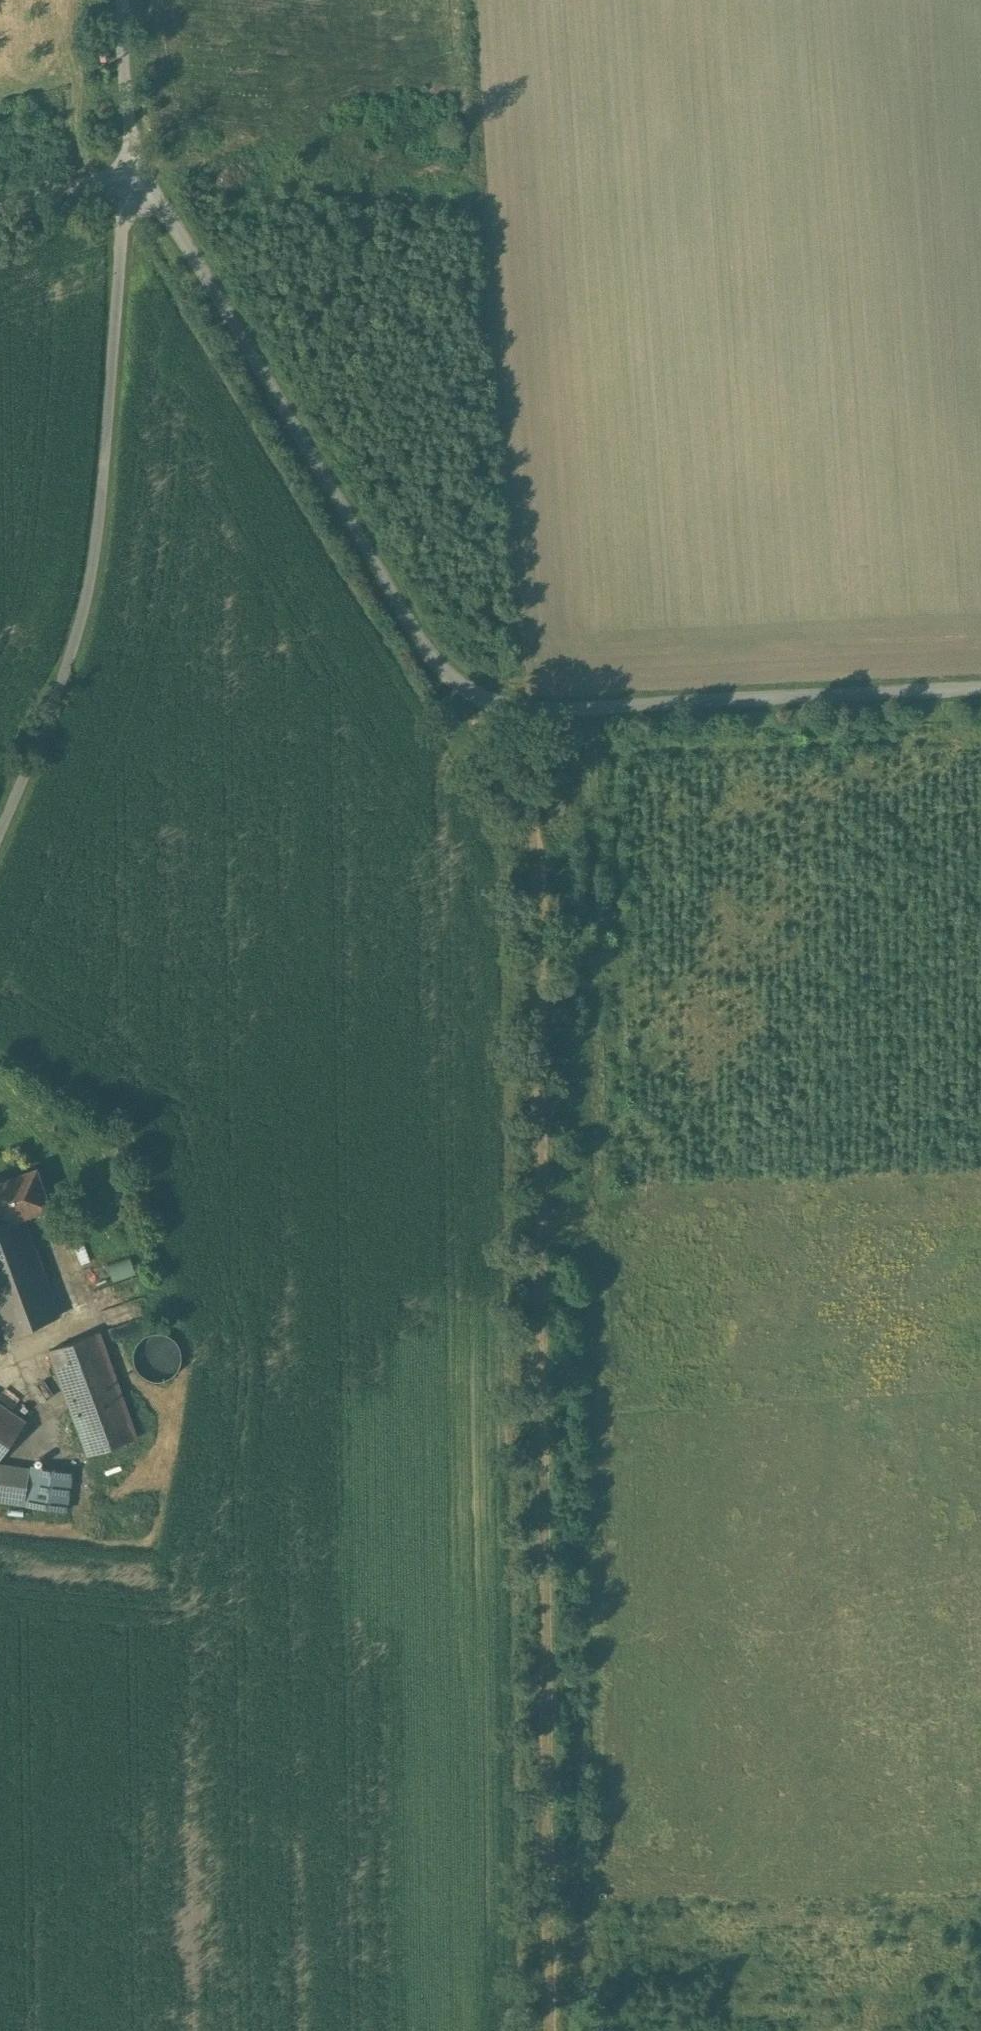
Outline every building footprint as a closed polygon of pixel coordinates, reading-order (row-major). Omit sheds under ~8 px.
[(0,1182),(0,1221),(0,1222),(0,1223),(0,1247),(29,1235),(23,1217),(51,1207),(37,1169),(0,1182)] [(0,1247),(0,1313),(8,1336),(59,1316),(29,1235),(0,1247)] [(85,1249),(79,1251),(84,1265),(91,1262),(97,1260),(92,1247),(85,1249)] [(95,1291),(137,1277),(131,1253),(92,1267),(85,1269),(95,1291)] [(108,1329),(148,1315),(144,1296),(102,1311),(108,1329)] [(148,1315),(108,1329),(113,1340),(144,1328),(145,1333),(152,1330),(150,1326),(152,1325),(148,1315)] [(115,1380),(98,1333),(49,1350),(87,1456),(142,1436),(121,1378),(115,1380)] [(25,1423),(0,1406),(0,1459),(25,1423)] [(73,1472),(31,1466),(26,1505),(67,1510),(73,1472)] [(0,1474),(0,1499),(22,1502),(22,1498),(23,1498),(25,1477),(0,1474)]
